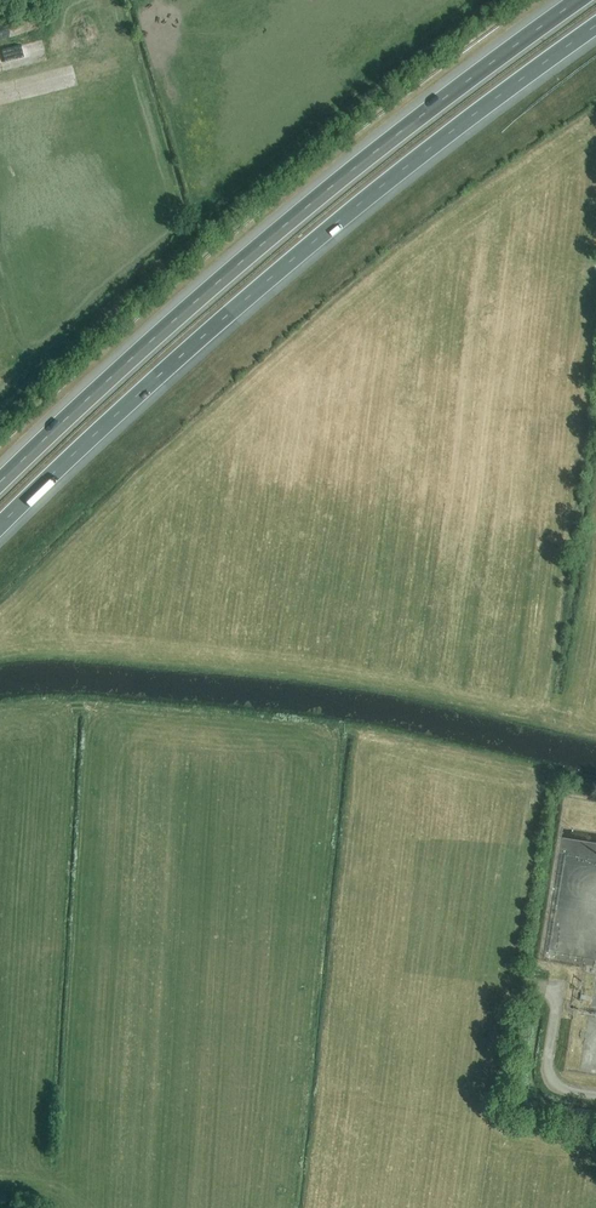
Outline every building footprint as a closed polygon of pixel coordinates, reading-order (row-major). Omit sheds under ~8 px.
[(7,49),(10,61),(34,54),(31,43),(7,49)]
